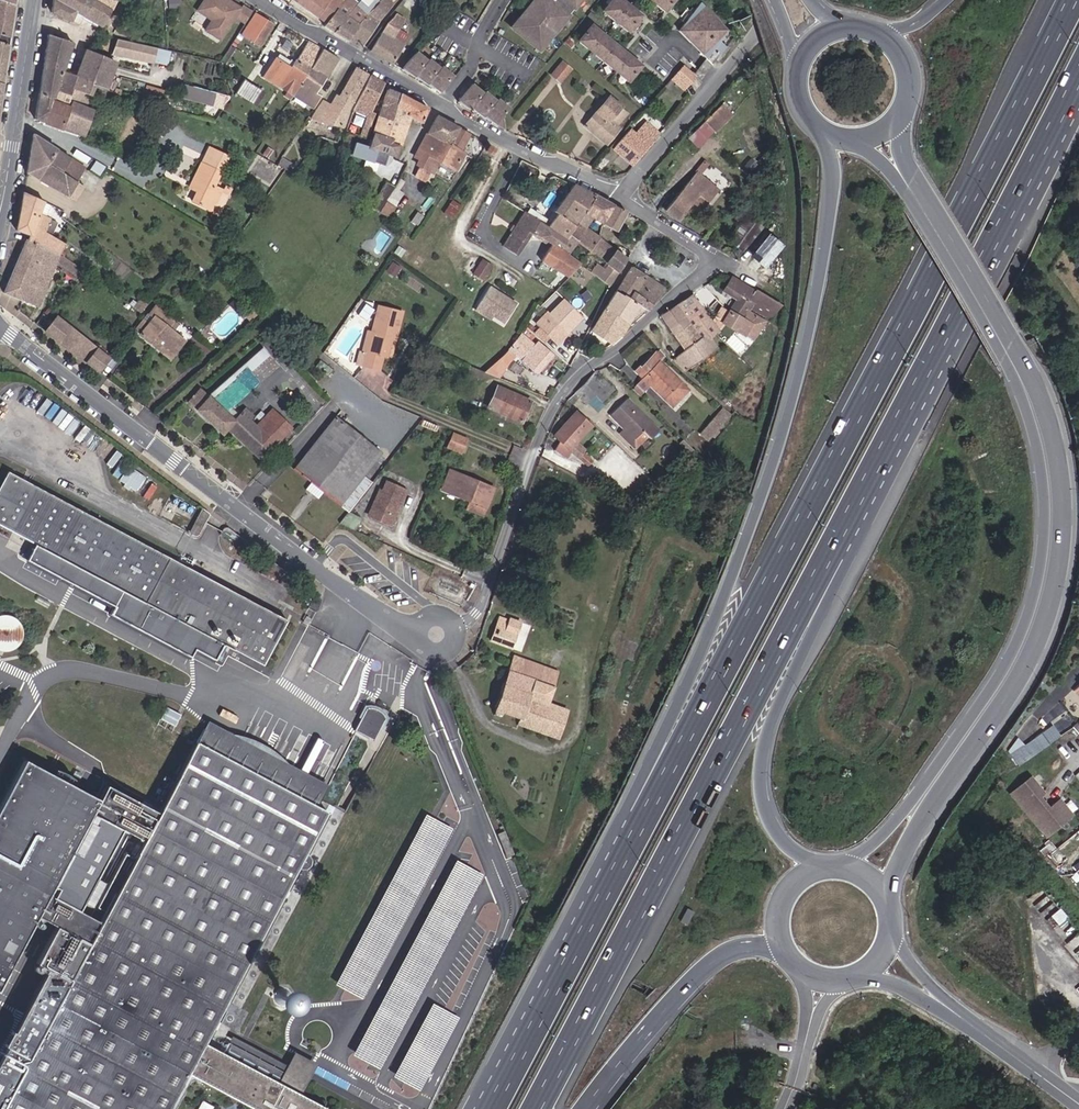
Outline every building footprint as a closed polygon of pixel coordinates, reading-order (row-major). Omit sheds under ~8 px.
[(14,5),(0,0),(0,34),(10,37),(14,5)] [(83,17),(93,0),(53,0),(52,12),(71,21),(75,12),(83,17)] [(101,27),(114,0),(93,0),(83,17),(101,27)] [(240,9),(231,3),(229,5),(226,3),(227,1),(226,0),(204,0),(196,15),(210,24),(203,34),(219,44),(233,21),(240,9)] [(325,22),(343,0),(309,0),(304,7),(325,22)] [(323,25),(334,32),(361,0),(343,0),(325,22),(323,25)] [(334,32),(348,40),(356,28),(360,22),(371,9),(377,3),(374,0),(361,0),(334,32)] [(537,48),(540,45),(539,44),(543,38),(544,40),(558,23),(557,21),(561,16),(563,17),(574,3),(572,2),(574,0),(557,0),(554,3),(550,0),(533,0),(533,1),(532,0),(531,0),(517,17),(519,17),(514,23),(513,22),(510,26),(537,48)] [(640,11),(626,0),(610,0),(603,9),(627,28),(629,25),(633,27),(639,19),(636,16),(640,11)] [(733,34),(722,22),(704,4),(695,13),(692,11),(680,23),(683,25),(677,30),(712,62),(733,34)] [(242,26),(251,12),(242,6),(240,9),(233,21),(242,26)] [(255,14),(242,34),(258,44),(270,24),(255,14)] [(641,63),(591,23),(579,39),(629,79),(641,63)] [(373,48),(392,63),(407,45),(386,30),(373,48)] [(72,42),(48,34),(46,45),(41,76),(59,81),(62,72),(72,42)] [(153,63),(157,48),(123,40),(112,53),(153,63)] [(3,84),(9,44),(0,41),(0,83),(3,84)] [(315,45),(308,41),(296,60),(303,64),(315,45)] [(303,64),(309,68),(321,49),(315,45),(303,64)] [(168,66),(172,51),(157,48),(153,62),(168,66)] [(321,49),(309,68),(325,78),(338,59),(321,49)] [(112,73),(116,63),(86,50),(81,64),(112,73)] [(416,51),(401,69),(440,91),(453,75),(441,66),(440,68),(428,58),(427,60),(416,51)] [(263,76),(292,94),(309,68),(303,64),(296,60),(291,68),(275,58),(263,76)] [(560,82),(570,69),(561,62),(551,74),(560,82)] [(683,89),(696,75),(682,63),(670,76),(683,89)] [(81,64),(77,77),(72,89),(91,95),(95,87),(106,90),(112,73),(81,64)] [(309,68),(292,94),(313,108),(321,96),(315,92),(325,78),(309,68)] [(350,104),(366,74),(355,68),(338,97),(333,94),(329,101),(346,111),(350,104)] [(41,76),(39,93),(53,97),(55,90),(70,94),(72,89),(77,77),(62,72),(59,81),(41,76)] [(383,83),(369,76),(353,111),(367,117),(361,136),(367,138),(374,113),(370,111),(383,83)] [(252,102),(260,89),(245,79),(236,93),(252,102)] [(472,82),(457,101),(469,108),(488,120),(502,127),(499,116),(508,105),(498,97),(497,98),(485,89),(484,91),(472,82)] [(145,91),(163,95),(164,88),(147,84),(145,91)] [(211,93),(184,85),(181,95),(209,103),(211,93)] [(400,93),(387,88),(377,116),(378,116),(391,120),(395,106),(400,93)] [(53,97),(52,99),(70,105),(72,100),(87,107),(91,95),(72,89),(70,94),(55,90),(53,97)] [(269,94),(260,89),(252,102),(260,108),(269,94)] [(39,93),(35,119),(44,122),(52,99),(53,97),(39,93)] [(420,121),(427,109),(426,108),(400,93),(395,106),(410,111),(409,114),(420,121)] [(618,107),(620,106),(608,96),(584,126),(605,144),(618,128),(615,126),(626,113),(618,107)] [(52,99),(44,122),(84,136),(95,110),(87,107),(72,100),(70,105),(52,99)] [(724,102),(688,136),(699,147),(735,112),(724,102)] [(410,111),(395,106),(391,120),(405,124),(409,114),(410,111)] [(402,133),(405,124),(391,120),(378,116),(375,124),(402,133)] [(441,141),(459,150),(468,134),(457,129),(458,127),(436,116),(427,133),(441,141)] [(640,129),(652,139),(658,131),(646,121),(640,129)] [(375,124),(373,132),(391,138),(390,142),(398,145),(402,133),(375,124)] [(653,140),(652,139),(640,129),(635,133),(629,128),(613,146),(632,163),(653,140)] [(391,138),(373,132),(369,147),(355,143),(352,153),(385,163),(388,153),(394,155),(398,145),(390,142),(391,138)] [(32,133),(25,172),(68,196),(84,168),(74,161),(32,133)] [(433,156),(441,141),(427,133),(422,142),(418,149),(433,156)] [(351,145),(354,135),(348,134),(345,144),(351,145)] [(431,170),(436,159),(456,169),(462,158),(467,160),(470,156),(459,150),(441,141),(433,156),(418,149),(415,155),(421,158),(418,163),(421,164),(431,170)] [(227,156),(208,148),(190,187),(197,190),(192,201),(211,210),(220,190),(213,186),(227,156)] [(706,167),(701,163),(693,173),(698,177),(706,167)] [(426,179),(431,170),(421,164),(416,174),(426,179)] [(91,173),(84,168),(68,196),(75,199),(91,173)] [(693,173),(664,208),(676,219),(696,195),(705,202),(714,191),(698,177),(693,173)] [(384,201),(392,188),(384,183),(369,207),(377,212),(384,201)] [(586,208),(593,195),(572,184),(553,210),(556,212),(551,220),(545,216),(528,206),(526,210),(565,238),(567,234),(577,221),(586,208)] [(392,188),(384,201),(392,207),(401,194),(392,188)] [(29,235),(27,240),(59,254),(65,244),(44,231),(51,218),(38,214),(43,201),(22,191),(15,230),(29,235)] [(611,205),(593,195),(586,208),(577,221),(585,227),(591,218),(601,223),(601,222),(611,205)] [(452,199),(443,212),(452,218),(460,205),(452,199)] [(385,218),(392,207),(384,201),(377,212),(385,218)] [(624,213),(611,205),(601,222),(615,229),(624,213)] [(551,220),(556,212),(553,210),(551,209),(545,216),(551,220)] [(513,230),(503,245),(516,254),(531,233),(534,232),(550,243),(550,244),(540,260),(566,276),(578,263),(566,254),(576,240),(567,234),(565,238),(526,210),(513,230)] [(741,251),(762,227),(746,216),(729,240),(741,251)] [(585,227),(577,221),(567,234),(576,240),(583,246),(588,238),(585,236),(589,230),(585,227)] [(534,232),(531,233),(550,244),(550,243),(534,232)] [(614,249),(598,237),(589,250),(585,254),(591,258),(594,254),(604,261),(614,249)] [(27,240),(4,292),(36,306),(55,263),(76,277),(82,270),(62,256),(59,254),(27,240)] [(763,240),(751,255),(762,263),(774,248),(763,240)] [(626,258),(614,249),(604,261),(607,263),(604,268),(596,264),(590,272),(608,285),(626,258)] [(468,277),(480,258),(468,251),(456,269),(468,277)] [(484,257),(473,271),(484,279),(494,265),(484,257)] [(630,267),(615,290),(626,297),(632,289),(651,304),(659,294),(664,288),(630,267)] [(753,288),(731,277),(723,288),(736,299),(740,293),(752,302),(748,309),(766,320),(780,305),(752,290),(753,288)] [(489,285),(485,291),(478,303),(493,313),(505,321),(516,301),(489,285)] [(604,307),(627,323),(638,304),(647,309),(651,304),(632,289),(626,297),(615,290),(604,307)] [(691,293),(675,305),(699,337),(701,335),(708,338),(710,337),(713,332),(717,327),(711,319),(691,293)] [(752,302),(740,293),(736,299),(728,311),(741,320),(746,313),(748,309),(752,302)] [(579,314),(564,299),(549,315),(545,311),(537,320),(557,340),(567,329),(566,327),(579,314)] [(493,313),(478,303),(476,307),(491,317),(493,313)] [(395,334),(401,311),(377,304),(370,332),(373,332),(372,335),(369,334),(365,353),(359,352),(356,363),(378,368),(382,354),(386,355),(392,333),(395,334)] [(138,334),(169,358),(183,340),(170,329),(175,322),(153,305),(147,313),(152,316),(146,323),(139,333),(138,334)] [(675,305),(660,315),(667,327),(683,349),(699,337),(675,305)] [(720,305),(711,319),(717,327),(721,321),(728,310),(720,305)] [(619,334),(627,323),(604,307),(589,329),(610,344),(619,334)] [(44,330),(98,371),(108,357),(54,317),(44,330)] [(139,333),(146,323),(142,319),(134,329),(139,333)] [(534,344),(520,332),(502,355),(483,371),(497,377),(515,354),(535,372),(552,353),(537,340),(534,344)] [(713,332),(710,337),(717,345),(722,340),(713,332)] [(701,335),(699,337),(683,349),(672,358),(684,369),(717,345),(710,337),(708,338),(701,335)] [(267,352),(262,347),(208,395),(200,388),(187,401),(221,434),(227,427),(260,459),(290,428),(271,410),(256,426),(248,419),(252,415),(245,409),(234,420),(222,408),(224,408),(224,406),(226,406),(226,404),(229,404),(229,401),(231,402),(231,399),(234,399),(234,397),(236,397),(236,395),(239,395),(239,393),(241,393),(241,390),(244,391),(244,388),(237,380),(250,369),(252,371),(254,372),(254,373),(257,374),(258,374),(260,374),(261,374),(263,373),(266,372),(268,369),(269,365),(269,361),(268,358),(265,354),(267,352)] [(651,356),(658,362),(664,356),(658,349),(651,356)] [(509,363),(515,370),(523,362),(517,356),(509,363)] [(658,362),(651,356),(641,366),(634,361),(630,365),(646,381),(650,384),(671,405),(686,390),(658,362)] [(480,378),(483,371),(469,365),(466,372),(480,378)] [(244,388),(260,374),(258,374),(257,374),(254,373),(254,372),(252,371),(250,369),(237,380),(244,388)] [(594,369),(573,392),(584,402),(593,394),(601,401),(613,388),(594,369)] [(646,381),(641,377),(634,385),(641,392),(650,384),(646,381)] [(496,386),(487,406),(521,421),(529,401),(496,386)] [(657,430),(626,398),(609,414),(623,427),(634,438),(641,430),(646,435),(649,438),(657,430)] [(700,433),(707,439),(730,413),(722,406),(700,433)] [(590,425),(575,411),(553,434),(557,438),(553,448),(568,459),(573,453),(587,465),(591,459),(573,444),(590,425)] [(335,506),(345,494),(378,455),(335,418),(319,436),(292,469),(335,506)] [(633,447),(646,435),(641,430),(634,438),(623,427),(618,431),(633,447)] [(459,452),(466,438),(452,431),(446,445),(459,452)] [(692,449),(682,438),(678,442),(684,448),(688,453),(692,449)] [(137,490),(146,474),(121,460),(112,476),(137,490)] [(288,619),(199,572),(9,470),(0,486),(0,523),(36,542),(28,558),(63,576),(71,561),(82,567),(74,582),(115,605),(110,613),(191,656),(195,648),(216,659),(224,643),(264,664),(288,619)] [(469,499),(485,506),(492,488),(450,471),(442,489),(469,499)] [(375,489),(364,514),(386,524),(390,515),(388,514),(395,498),(397,500),(402,490),(382,481),(378,490),(375,489)] [(388,514),(390,515),(397,500),(395,498),(388,514)] [(485,506),(469,499),(466,507),(482,514),(485,506)] [(199,534),(210,513),(202,507),(189,531),(196,535),(199,534)] [(352,530),(358,517),(346,512),(337,524),(352,530)] [(275,580),(283,569),(272,560),(263,571),(275,580)] [(82,567),(71,561),(63,576),(74,582),(82,567)] [(58,614),(61,609),(55,605),(51,611),(58,614)] [(11,612),(10,612),(6,611),(0,612),(0,646),(0,647),(5,647),(9,647),(12,647),(16,644),(20,641),(22,639),(23,636),(24,631),(24,626),(23,623),(22,620),(20,618),(18,616),(14,613),(11,612)] [(510,647),(519,621),(510,618),(509,621),(498,617),(491,640),(510,647)] [(568,708),(549,701),(520,692),(530,661),(513,655),(508,669),(507,669),(494,709),(518,718),(516,724),(559,738),(568,708)] [(371,706),(367,707),(355,729),(373,739),(386,717),(384,713),(381,711),(374,707),(371,706)] [(209,719),(205,727),(324,790),(328,783),(290,762),(263,743),(234,733),(209,719)] [(1059,736),(1051,725),(1033,737),(1036,740),(1020,751),(1023,756),(1015,761),(1018,765),(1059,736)] [(326,1107),(299,1093),(301,1089),(298,1087),(301,1080),(286,1072),(228,1041),(223,1052),(219,1050),(204,1041),(300,863),(305,865),(309,859),(303,855),(327,810),(316,804),(320,798),(324,790),(205,727),(159,813),(104,784),(97,798),(29,761),(0,815),(0,992),(5,995),(47,915),(66,925),(45,963),(58,970),(53,978),(65,985),(62,991),(40,980),(38,984),(43,987),(39,994),(34,991),(14,1030),(31,1039),(22,1055),(5,1046),(0,1056),(0,1108),(168,1108),(186,1075),(250,1108),(325,1108),(326,1107)] [(1045,794),(1032,778),(1012,794),(1047,839),(1074,818),(1061,802),(1050,811),(1040,798),(1045,794)] [(320,798),(316,804),(327,810),(303,855),(309,859),(305,865),(300,863),(204,1041),(219,1050),(347,812),(320,798)] [(363,1000),(454,829),(427,814),(336,985),(363,1000)] [(514,854),(504,831),(498,834),(507,857),(514,854)] [(381,1070),(485,875),(457,860),(354,1056),(381,1070)] [(421,1091),(460,1018),(434,1003),(394,1076),(421,1091)] [(232,1035),(228,1041),(301,1080),(298,1087),(301,1088),(313,1064),(295,1055),(289,1066),(232,1035)]
